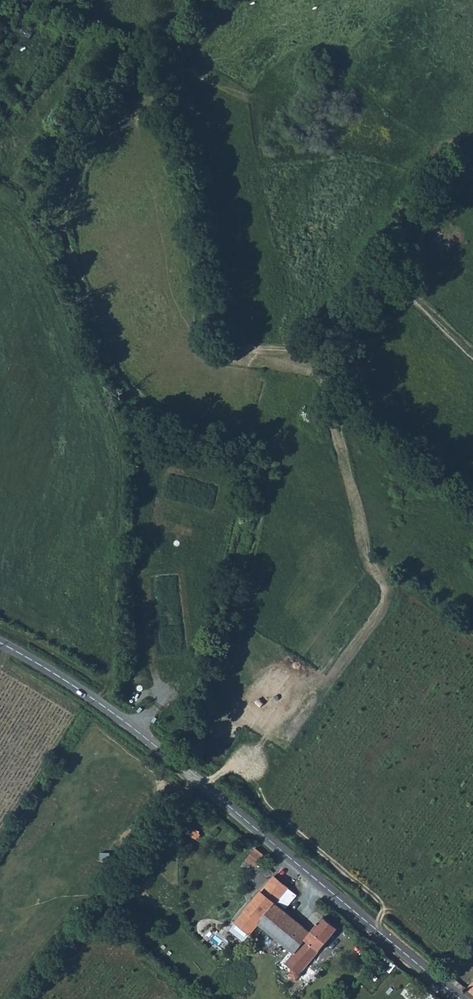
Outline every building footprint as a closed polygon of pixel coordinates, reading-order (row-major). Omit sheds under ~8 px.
[(19,96),(23,86),(11,82),(7,91),(19,96)] [(259,868),(268,857),(257,849),(248,860),(259,868)] [(135,862),(124,876),(132,882),(143,868),(135,862)] [(297,896),(275,877),(236,922),(256,939),(264,929),(294,954),(285,964),(300,977),(339,932),(324,919),(311,934),(284,911),(297,896)] [(464,957),(470,962),(472,959),(472,945),(464,957)]
